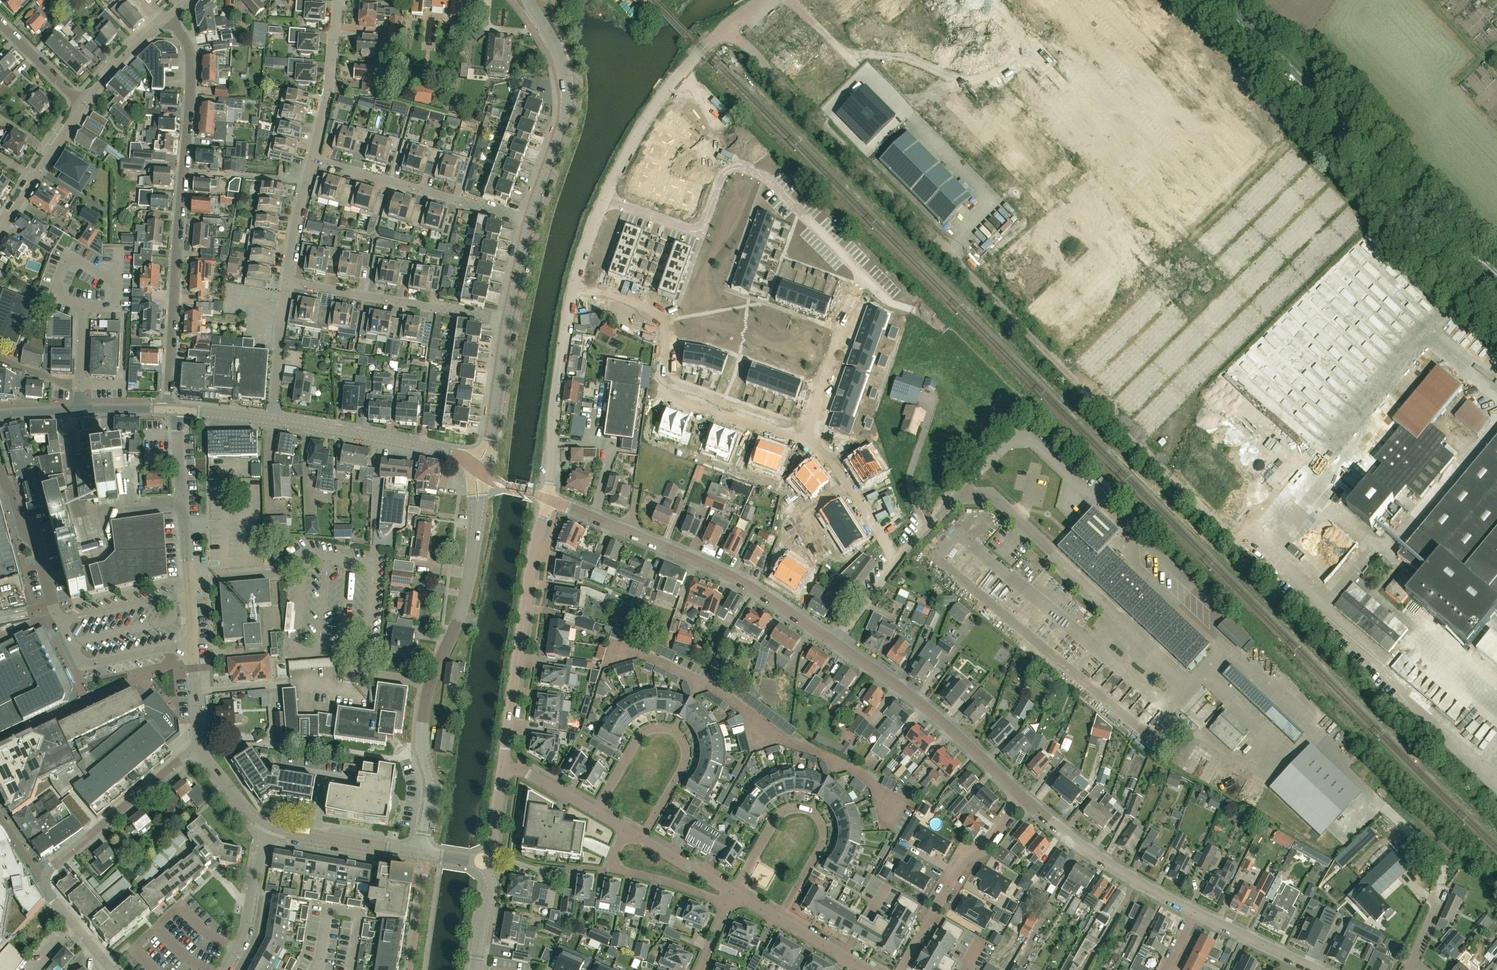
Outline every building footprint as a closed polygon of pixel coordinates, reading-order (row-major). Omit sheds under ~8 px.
[(13,13),(25,2),(23,0),(5,0),(3,2),(13,13)] [(199,24),(215,21),(214,20),(213,13),(217,10),(209,0),(207,0),(200,6),(199,8),(197,11),(197,14),(199,24)] [(243,1),(256,16),(265,9),(257,0),(244,0),(243,1)] [(296,6),(296,13),(297,0),(285,0),(285,6),(296,6)] [(296,13),(306,14),(305,21),(308,21),(308,22),(310,23),(312,24),(314,24),(316,24),(318,23),(318,22),(324,22),(325,7),(312,6),(313,0),(297,0),(296,13)] [(413,15),(423,16),(424,3),(432,4),(432,7),(449,9),(450,2),(452,2),(450,17),(451,17),(451,15),(460,16),(459,18),(460,18),(462,0),(414,0),(413,15)] [(934,20),(947,10),(939,0),(935,0),(925,8),(934,20)] [(376,16),(376,13),(377,3),(362,2),(361,14),(376,16)] [(127,16),(128,14),(134,9),(129,3),(121,10),(127,16)] [(376,13),(376,16),(385,16),(390,17),(402,18),(403,10),(395,9),(385,8),(385,10),(380,10),(380,14),(376,13)] [(144,20),(134,9),(128,14),(139,25),(144,20)] [(49,26),(38,15),(38,14),(34,10),(25,19),(30,23),(27,26),(36,35),(41,30),(43,32),(49,26)] [(118,34),(117,32),(122,27),(105,11),(98,19),(103,24),(96,31),(101,36),(95,42),(102,49),(108,43),(109,44),(118,34)] [(128,14),(127,16),(123,20),(133,30),(139,25),(128,14)] [(384,23),(385,16),(376,16),(361,14),(359,27),(375,28),(376,18),(379,19),(379,22),(384,23)] [(68,15),(61,23),(66,27),(74,20),(68,15)] [(401,35),(402,18),(390,17),(389,34),(401,35)] [(225,18),(221,19),(214,20),(215,21),(199,24),(200,36),(216,34),(215,28),(226,26),(225,18)] [(268,25),(252,23),(250,47),(266,49),(268,25)] [(77,36),(83,30),(80,26),(73,32),(77,36)] [(301,52),(301,53),(303,54),(305,55),(307,55),(309,55),(311,54),(311,53),(318,53),(319,38),(306,37),(306,30),(291,29),(290,44),(299,45),(299,52),(301,52)] [(81,40),(87,34),(83,30),(77,36),(81,40)] [(232,40),(231,31),(221,33),(222,42),(228,41),(232,40)] [(47,46),(57,56),(68,44),(63,39),(65,37),(60,32),(58,34),(47,46)] [(358,39),(358,46),(400,50),(401,35),(389,34),(388,44),(378,43),(378,39),(363,37),(363,40),(358,39)] [(508,72),(511,39),(490,37),(487,70),(508,72)] [(230,48),(228,41),(222,42),(212,44),(214,52),(230,48)] [(57,56),(67,65),(80,52),(76,48),(77,48),(71,42),(69,45),(68,44),(57,56)] [(178,57),(177,50),(172,45),(166,42),(159,42),(153,46),(152,46),(138,59),(139,61),(134,66),(140,73),(146,67),(146,68),(154,81),(152,94),(158,94),(159,94),(158,92),(165,93),(165,92),(165,81),(165,70),(172,71),(172,69),(179,68),(178,57)] [(398,59),(398,50),(400,50),(358,46),(357,54),(362,54),(362,57),(376,58),(377,53),(387,54),(387,58),(398,59)] [(97,57),(102,52),(97,47),(92,53),(97,57)] [(867,55),(872,61),(879,54),(874,49),(867,55)] [(1,85),(12,74),(8,69),(16,61),(6,50),(0,57),(0,84),(1,85)] [(803,54),(803,50),(780,50),(780,65),(794,64),(794,55),(803,54)] [(67,65),(77,76),(91,62),(85,57),(80,52),(67,65)] [(219,60),(203,60),(203,73),(231,73),(231,69),(229,68),(222,68),(222,70),(219,70),(219,60)] [(299,82),(299,84),(301,85),(303,85),(305,85),(307,85),(309,85),(309,83),(316,84),(317,69),(303,68),(304,61),(289,60),(288,74),(297,75),(297,82),(299,82)] [(373,92),(375,74),(381,74),(382,68),(356,65),(355,79),(363,80),(362,95),(368,96),(368,92),(373,92)] [(127,67),(115,82),(124,90),(129,85),(135,90),(143,81),(127,67)] [(219,80),(226,81),(226,78),(229,78),(229,74),(231,74),(231,73),(203,73),(203,86),(219,86),(219,80)] [(905,102),(925,83),(921,79),(901,98),(905,102)] [(136,91),(135,90),(129,85),(124,90),(115,82),(107,90),(120,102),(110,113),(129,129),(135,122),(122,110),(124,108),(122,106),(136,91)] [(415,103),(431,104),(433,87),(417,85),(415,103)] [(895,117),(865,87),(837,115),(867,145),(895,117)] [(41,115),(51,104),(46,99),(48,96),(42,90),(39,92),(35,88),(24,99),(30,104),(41,115)] [(219,88),(218,97),(228,98),(229,89),(219,88)] [(539,94),(522,88),(517,105),(540,113),(542,107),(541,106),(543,102),(537,100),(539,94)] [(310,99),(310,97),(300,95),(284,91),(280,108),(306,114),(303,113),(305,108),(308,108),(310,99)] [(170,92),(165,92),(165,93),(158,92),(159,94),(158,94),(157,110),(162,111),(163,105),(178,106),(178,94),(170,94),(170,92)] [(464,94),(454,92),(450,108),(460,110),(464,94)] [(202,106),(201,121),(215,123),(224,123),(227,123),(229,108),(243,109),(244,101),(229,99),(228,108),(217,107),(202,106)] [(393,103),(375,102),(374,109),(390,113),(393,103)] [(406,112),(407,106),(394,103),(392,112),(398,113),(398,110),(406,112)] [(538,119),(540,113),(517,105),(513,115),(535,123),(537,119),(538,119)] [(306,115),(306,114),(280,108),(276,124),(302,130),(299,130),(301,124),(304,125),(306,115)] [(168,117),(162,116),(162,111),(157,110),(146,110),(145,115),(156,116),(155,128),(149,127),(149,131),(147,131),(156,132),(157,129),(176,131),(177,119),(168,118),(168,117)] [(534,127),(535,123),(513,115),(509,125),(533,133),(535,127),(534,127)] [(100,137),(104,130),(104,128),(89,119),(84,127),(100,137)] [(201,121),(199,137),(213,138),(213,140),(226,141),(227,124),(224,123),(215,123),(201,121)] [(343,152),(350,131),(344,129),(345,125),(334,122),(331,134),(337,136),(333,149),(343,152)] [(302,132),(302,130),(276,124),(272,141),(298,147),(295,146),(297,141),(300,142),(302,132)] [(531,140),(533,133),(509,125),(506,135),(528,143),(529,139),(531,140)] [(364,143),(367,131),(357,128),(356,132),(350,131),(343,152),(354,155),(358,142),(364,143)] [(11,136),(7,133),(0,145),(0,147),(3,149),(19,158),(27,145),(23,142),(26,136),(15,129),(11,136)] [(108,145),(98,139),(84,130),(83,129),(82,129),(83,130),(76,141),(75,142),(75,143),(76,143),(100,158),(108,145)] [(160,135),(160,137),(156,137),(156,132),(147,131),(146,144),(157,145),(156,152),(158,152),(158,153),(173,154),(174,139),(170,139),(170,136),(160,135)] [(376,162),(382,140),(376,138),(377,134),(367,131),(364,143),(369,145),(365,159),(376,162)] [(971,198),(907,133),(879,161),(943,226),(971,198)] [(527,147),(528,143),(506,135),(502,145),(526,154),(528,148),(527,147)] [(396,153),(400,140),(390,137),(389,141),(382,140),(376,162),(387,165),(391,151),(396,153)] [(296,158),(298,148),(298,147),(272,141),(268,157),(291,163),(293,157),(296,158)] [(413,172),(420,146),(420,144),(410,141),(409,143),(404,141),(400,154),(406,155),(402,169),(413,172)] [(130,159),(129,159),(145,161),(145,160),(153,161),(153,151),(136,150),(136,143),(131,143),(130,159)] [(523,160),(526,154),(502,145),(499,156),(521,163),(522,160),(523,160)] [(433,163),(436,151),(420,146),(413,172),(424,175),(427,161),(433,163)] [(246,151),(228,149),(227,158),(245,159),(246,151)] [(63,161),(58,170),(64,174),(60,179),(78,190),(82,184),(85,185),(90,177),(85,173),(87,169),(79,164),(82,159),(67,150),(61,160),(63,161)] [(214,165),(215,152),(198,151),(197,163),(214,165)] [(446,181),(453,155),(452,155),(453,153),(443,151),(443,152),(436,151),(433,163),(439,165),(435,178),(446,181)] [(144,171),(145,161),(129,159),(127,159),(123,155),(122,156),(118,153),(114,157),(119,161),(122,158),(123,159),(122,158),(121,170),(142,172),(144,171)] [(466,172),(469,160),(453,155),(446,181),(456,184),(460,171),(466,172)] [(519,167),(521,163),(499,156),(495,166),(518,174),(521,168),(519,167)] [(238,160),(236,160),(236,159),(225,158),(224,171),(237,172),(238,160)] [(516,180),(518,174),(495,166),(491,176),(514,184),(515,180),(516,180)] [(170,188),(171,170),(151,169),(150,179),(145,178),(144,188),(154,189),(155,187),(170,188)] [(2,196),(3,197),(6,190),(5,190),(10,182),(0,176),(0,198),(2,196)] [(329,201),(335,179),(325,176),(324,179),(318,178),(312,198),(319,200),(319,198),(329,201)] [(512,188),(514,184),(491,176),(488,186),(511,194),(513,188),(512,188)] [(194,192),(211,193),(211,187),(217,188),(218,181),(195,179),(194,192)] [(232,193),(231,199),(232,200),(238,200),(242,180),(235,179),(230,184),(228,192),(232,193)] [(345,208),(351,187),(345,185),(346,182),(335,179),(329,201),(339,204),(339,206),(345,208)] [(62,198),(55,193),(41,184),(35,193),(69,213),(70,212),(57,204),(62,198)] [(284,188),(275,187),(275,186),(262,184),(261,195),(259,195),(258,201),(282,205),(279,204),(280,199),(283,199),(285,189),(284,189),(284,188)] [(361,215),(368,188),(357,185),(356,189),(351,187),(345,208),(351,209),(352,208),(362,210),(360,215),(361,215)] [(60,186),(56,192),(67,199),(71,193),(60,186)] [(509,201),(511,194),(488,186),(484,197),(506,205),(508,200),(509,201)] [(379,191),(368,188),(361,215),(377,219),(384,196),(378,195),(379,191)] [(170,197),(153,196),(150,192),(140,191),(139,203),(152,204),(151,209),(169,210),(170,197)] [(69,213),(35,193),(30,201),(51,214),(54,209),(60,212),(61,211),(68,216),(69,213)] [(399,221),(405,199),(395,196),(394,199),(388,197),(382,218),(389,220),(389,218),(399,221)] [(214,214),(215,200),(211,200),(211,198),(204,198),(204,200),(194,199),(193,213),(210,214),(210,213),(214,214)] [(415,227),(421,207),(415,205),(416,202),(405,199),(399,221),(409,224),(409,226),(415,227)] [(282,206),(282,205),(258,201),(258,202),(260,202),(258,212),(256,212),(255,218),(253,217),(279,222),(277,221),(277,216),(281,216),(282,206)] [(432,230),(438,208),(427,205),(426,208),(421,207),(415,227),(421,229),(422,227),(432,230)] [(448,214),(449,211),(438,208),(432,230),(442,233),(441,235),(448,237),(454,216),(448,214)] [(758,213),(755,224),(772,230),(776,219),(758,213)] [(150,214),(149,222),(149,225),(144,225),(144,227),(136,226),(136,232),(145,232),(145,233),(149,233),(162,234),(163,223),(158,223),(159,215),(150,214)] [(21,215),(15,225),(23,231),(20,235),(23,237),(23,238),(33,245),(35,241),(35,240),(39,239),(44,232),(43,228),(44,228),(46,226),(34,217),(31,222),(21,215)] [(205,217),(204,221),(204,227),(195,226),(195,237),(215,239),(215,232),(216,232),(216,225),(220,225),(220,218),(205,217)] [(279,223),(279,222),(253,217),(250,234),(277,239),(277,238),(274,238),(275,232),(278,233),(280,223),(279,223)] [(502,222),(479,217),(477,228),(501,233),(502,227),(501,226),(502,222)] [(104,233),(99,231),(89,224),(78,242),(89,248),(102,257),(103,246),(104,233)] [(755,224),(751,235),(768,241),(772,230),(755,224)] [(626,226),(622,236),(639,242),(643,232),(626,226)] [(499,240),(501,233),(477,228),(474,238),(497,243),(498,239),(499,240)] [(152,257),(153,245),(161,245),(162,234),(149,233),(145,233),(144,243),(145,243),(144,250),(135,249),(134,256),(152,257)] [(276,240),(277,239),(250,234),(248,251),(274,255),(271,255),(272,249),(276,250),(277,240),(276,240)] [(135,235),(124,236),(124,244),(135,243),(135,235)] [(751,235),(747,245),(764,251),(768,241),(751,235)] [(23,255),(28,248),(8,236),(0,249),(2,249),(0,252),(10,258),(11,255),(18,260),(22,254),(23,255)] [(622,236),(619,246),(636,252),(639,242),(622,236)] [(214,250),(215,239),(195,237),(194,248),(202,249),(201,255),(202,255),(202,260),(215,261),(216,250),(214,250)] [(497,248),(497,243),(474,238),(472,249),(496,254),(498,248),(497,248)] [(315,273),(319,251),(313,250),(314,246),(303,244),(301,256),(307,258),(304,271),(315,273)] [(329,261),(335,262),(337,250),(338,244),(334,244),(333,249),(326,248),(326,252),(319,251),(315,273),(326,275),(329,261)] [(675,244),(672,254),(689,260),(692,250),(675,244)] [(747,245),(743,256),(760,262),(764,251),(747,245)] [(619,246),(615,256),(632,262),(636,252),(619,246)] [(50,259),(52,253),(42,248),(40,255),(50,259)] [(495,261),(496,254),(472,249),(470,260),(493,264),(494,260),(495,261)] [(349,279),(354,253),(337,250),(335,262),(340,263),(338,277),(349,279)] [(274,256),(274,255),(248,251),(248,252),(252,252),(250,262),(248,262),(247,268),(272,272),(269,271),(270,266),(273,266),(274,257),(274,256)] [(354,253),(349,279),(360,281),(362,267),(368,268),(370,256),(360,254),(359,258),(353,257),(354,253)] [(672,254),(668,263),(685,270),(689,260),(672,254)] [(160,268),(152,267),(152,257),(134,256),(135,256),(134,268),(142,268),(141,278),(160,279),(160,268)] [(386,286),(390,263),(384,262),(385,258),(374,256),(372,269),(378,270),(375,284),(386,286)] [(615,256),(612,265),(629,271),(632,262),(615,256)] [(743,256),(739,267),(756,273),(760,262),(743,256)] [(215,268),(215,261),(202,260),(202,266),(193,266),(192,281),(206,281),(213,282),(213,268),(215,268)] [(400,274),(406,275),(408,262),(397,260),(397,265),(390,263),(386,286),(397,288),(400,274)] [(492,269),(493,264),(470,260),(468,270),(492,275),(493,269),(492,269)] [(420,292),(424,269),(418,268),(418,264),(408,262),(406,275),(411,276),(409,290),(420,292)] [(668,263),(665,273),(682,279),(685,270),(668,263)] [(612,265),(608,275),(625,281),(629,271),(612,265)] [(439,281),(441,268),(431,266),(430,270),(424,269),(420,292),(431,294),(433,280),(439,281)] [(450,278),(461,277),(461,266),(449,267),(450,278)] [(739,267),(736,278),(753,284),(756,273),(739,267)] [(270,283),(272,273),(271,273),(272,272),(247,268),(247,269),(249,269),(248,279),(246,279),(245,286),(266,289),(267,283),(270,283)] [(491,282),(492,275),(468,270),(465,281),(488,286),(489,281),(491,282)] [(665,273),(661,283),(679,289),(682,279),(665,273)] [(159,289),(160,279),(141,278),(141,289),(141,290),(133,290),(133,297),(148,298),(152,299),(152,294),(152,289),(159,289)] [(736,278),(732,289),(749,295),(753,284),(736,278)] [(205,298),(206,281),(192,281),(191,292),(200,292),(199,298),(205,298)] [(488,290),(488,286),(465,281),(463,291),(487,296),(489,290),(488,290)] [(778,282),(771,300),(781,303),(788,285),(778,282)] [(661,283),(658,293),(675,299),(679,289),(661,283)] [(788,285),(781,303),(791,307),(797,289),(788,285)] [(797,289),(791,307),(801,310),(807,292),(797,289)] [(486,303),(487,296),(463,291),(461,302),(484,307),(485,303),(486,303)] [(33,305),(1,292),(0,294),(0,338),(17,345),(33,305)] [(807,292),(801,310),(810,313),(817,295),(807,292)] [(817,295),(810,313),(820,317),(827,299),(817,295)] [(161,324),(162,312),(159,312),(159,307),(152,307),(152,299),(148,298),(133,297),(132,308),(145,308),(144,323),(161,324)] [(305,328),(310,301),(299,299),(298,302),(292,301),(288,325),(305,328)] [(322,331),(326,307),(320,306),(321,303),(310,301),(305,328),(322,331)] [(202,326),(203,315),(213,316),(214,304),(197,303),(196,310),(196,314),(186,314),(185,325),(202,326)] [(339,333),(343,307),(332,305),(332,308),(326,307),(322,331),(323,328),(329,329),(329,327),(339,329),(338,333),(339,333)] [(354,312),(354,309),(343,307),(339,333),(356,336),(360,313),(354,312)] [(867,308),(862,323),(883,330),(888,315),(867,308)] [(73,341),(73,339),(73,321),(74,321),(50,311),(46,341),(52,341),(52,372),(72,372),(72,341),(73,341)] [(377,336),(381,313),(370,311),(370,315),(364,314),(360,335),(367,336),(367,334),(377,336)] [(394,341),(398,320),(392,319),(392,315),(381,313),(377,336),(388,338),(387,340),(394,341)] [(606,321),(606,320),(605,313),(590,315),(591,327),(602,325),(601,321),(605,321),(606,321)] [(614,325),(617,319),(609,315),(601,331),(614,338),(619,328),(614,325)] [(411,342),(415,319),(404,317),(403,321),(398,320),(394,341),(400,342),(401,340),(411,342)] [(426,321),(415,319),(411,342),(421,344),(421,346),(428,347),(431,326),(425,324),(426,321)] [(458,320),(457,331),(481,335),(482,328),(481,328),(482,324),(458,320)] [(121,322),(108,322),(107,330),(121,330),(121,322)] [(160,336),(161,324),(144,323),(144,330),(141,330),(140,339),(132,338),(132,346),(142,347),(143,339),(150,340),(150,335),(160,336)] [(862,323),(857,337),(878,344),(883,330),(862,323)] [(201,341),(202,326),(185,325),(184,337),(194,338),(193,351),(210,352),(211,342),(201,341)] [(480,342),(481,335),(457,331),(455,342),(479,345),(479,341),(480,342)] [(119,369),(121,339),(121,334),(91,333),(89,367),(92,367),(92,376),(116,377),(116,369),(119,369)] [(266,401),(270,352),(255,351),(256,341),(245,340),(244,340),(244,339),(213,337),(212,346),(213,347),(213,354),(191,352),(190,360),(198,360),(197,368),(185,367),(183,393),(205,395),(205,401),(221,402),(221,397),(234,398),(234,401),(240,402),(240,399),(266,401)] [(857,337),(852,351),(873,358),(878,344),(857,337)] [(43,368),(46,342),(30,338),(28,345),(26,345),(21,362),(43,368)] [(303,338),(301,349),(310,350),(312,340),(303,338)] [(478,350),(479,345),(455,342),(454,353),(478,356),(479,350),(478,350)] [(574,347),(573,357),(580,358),(582,348),(574,347)] [(685,347),(682,366),(693,368),(696,349),(685,347)] [(696,349),(693,368),(702,369),(707,350),(696,349)] [(707,350),(702,369),(711,372),(718,354),(707,350)] [(142,358),(135,358),(134,363),(130,363),(129,370),(142,371),(142,364),(159,365),(159,352),(142,351),(142,358)] [(852,351),(847,366),(867,373),(873,358),(852,351)] [(477,363),(478,356),(454,353),(452,363),(475,367),(476,363),(477,363)] [(718,354),(711,372),(721,376),(728,358),(718,354)] [(399,369),(401,362),(393,360),(391,368),(399,369)] [(587,361),(579,360),(577,372),(586,373),(587,361)] [(644,366),(637,366),(637,362),(631,361),(630,365),(608,362),(605,384),(612,385),(605,438),(623,440),(622,450),(632,451),(632,450),(636,451),(638,441),(633,440),(644,366)] [(17,376),(19,371),(0,363),(0,397),(14,398),(16,387),(17,376)] [(475,371),(475,367),(452,363),(451,374),(475,378),(476,371),(475,371)] [(752,366),(746,385),(756,388),(763,370),(752,366)] [(1440,446),(1446,439),(1431,426),(1463,388),(1439,367),(1393,421),(1402,429),(1377,460),(1385,466),(1349,508),(1372,528),(1407,486),(1421,497),(1454,458),(1440,446)] [(846,369),(841,384),(861,391),(866,376),(846,369)] [(763,370),(756,388),(766,391),(772,373),(763,370)] [(24,388),(25,377),(25,376),(26,374),(19,371),(17,376),(16,387),(24,388)] [(368,396),(366,410),(370,410),(369,420),(380,421),(382,397),(383,384),(384,374),(376,373),(375,393),(372,393),(371,396),(368,396)] [(772,373),(766,391),(775,395),(782,377),(772,373)] [(298,375),(298,376),(285,374),(284,382),(296,384),(295,392),(296,392),(294,402),(309,404),(313,378),(298,375)] [(474,384),(475,378),(451,374),(449,385),(472,388),(473,384),(474,384)] [(410,386),(411,376),(403,375),(402,386),(410,386)] [(25,376),(25,377),(24,388),(27,389),(27,397),(43,399),(44,384),(32,382),(33,377),(25,376)] [(345,389),(343,412),(357,413),(358,407),(363,408),(365,390),(366,390),(366,386),(367,378),(356,377),(355,385),(346,384),(346,389),(345,389)] [(782,377),(775,395),(785,398),(791,380),(782,377)] [(897,378),(891,398),(909,404),(916,406),(922,386),(897,378)] [(791,380),(785,398),(795,402),(801,384),(791,380)] [(582,401),(577,400),(579,385),(566,383),(563,402),(574,403),(573,407),(570,407),(569,414),(580,416),(582,401)] [(841,384),(836,398),(856,405),(861,391),(841,384)] [(472,392),(472,388),(449,385),(447,396),(472,399),(473,393),(472,392)] [(407,423),(409,393),(409,398),(406,398),(406,395),(399,394),(396,422),(407,423)] [(417,424),(420,394),(409,393),(407,423),(417,424)] [(382,397),(380,421),(390,422),(393,395),(385,394),(385,397),(382,397)] [(471,406),(472,399),(447,396),(446,407),(469,410),(470,405),(471,406)] [(836,398),(831,412),(834,413),(851,419),(856,405),(836,398)] [(1306,412),(1313,415),(1319,403),(1312,400),(1306,412)] [(1492,421),(1469,401),(1456,417),(1479,437),(1492,421)] [(907,418),(903,432),(916,435),(920,422),(922,423),(925,413),(915,410),(916,406),(909,404),(908,408),(907,408),(905,417),(907,418)] [(469,414),(469,410),(446,407),(444,417),(469,421),(470,414),(469,414)] [(656,422),(652,433),(658,435),(659,432),(670,436),(678,414),(666,410),(662,424),(656,422)] [(834,413),(829,428),(850,435),(855,421),(851,419),(834,413)] [(678,414),(670,436),(682,441),(681,443),(687,445),(691,434),(685,432),(690,419),(678,414)] [(468,427),(469,421),(444,417),(443,428),(466,431),(467,427),(468,427)] [(94,437),(100,437),(99,418),(82,419),(80,422),(81,438),(82,445),(94,444),(94,437)] [(127,435),(128,418),(117,418),(116,434),(127,435)] [(141,419),(128,418),(127,435),(135,436),(134,441),(130,441),(129,454),(130,454),(141,454),(141,448),(142,435),(140,434),(141,419)] [(1300,431),(1295,438),(1317,456),(1325,445),(1296,422),(1297,420),(1295,418),(1291,424),(1300,431)] [(5,429),(1,430),(4,442),(6,441),(15,475),(16,478),(21,477),(23,485),(41,481),(36,460),(36,459),(31,441),(31,437),(31,433),(29,433),(26,433),(24,422),(5,426),(5,429)] [(57,422),(31,423),(31,433),(31,437),(48,437),(50,449),(48,450),(49,458),(55,457),(61,456),(62,456),(61,451),(59,435),(58,435),(57,422)] [(703,438),(699,450),(705,452),(706,449),(718,453),(725,431),(714,427),(709,440),(703,438)] [(725,431),(718,453),(729,457),(728,460),(734,462),(738,451),(732,449),(737,435),(725,431)] [(209,458),(259,457),(258,434),(209,434),(209,458)] [(299,466),(300,458),(294,457),(297,440),(280,437),(276,460),(277,468),(272,468),(274,500),(292,499),(290,467),(293,467),(293,465),(299,466)] [(1328,437),(1321,445),(1326,451),(1334,442),(1328,437)] [(100,454),(92,455),(98,500),(118,498),(115,469),(125,467),(125,460),(130,460),(130,454),(129,454),(124,454),(123,451),(115,452),(113,440),(101,441),(103,454),(100,454)] [(1386,591),(1402,604),(1408,596),(1469,645),(1496,612),(1496,440),(1399,557),(1424,577),(1421,581),(1405,568),(1386,591)] [(334,483),(334,460),(327,459),(329,453),(322,452),(323,445),(312,443),(311,449),(310,449),(309,455),(311,455),(310,464),(323,467),(321,480),(322,480),(320,491),(335,493),(334,483)] [(750,455),(746,466),(752,468),(753,466),(765,470),(773,448),(761,444),(756,457),(750,455)] [(861,457),(849,465),(856,476),(876,463),(869,453),(871,451),(868,446),(858,452),(861,457)] [(355,467),(358,450),(345,447),(340,472),(345,472),(347,466),(355,467)] [(773,448),(765,470),(776,474),(775,477),(781,479),(785,467),(780,465),(784,452),(773,448)] [(371,452),(358,450),(355,467),(361,468),(358,482),(364,483),(364,495),(363,510),(371,510),(372,495),(372,482),(373,482),(375,469),(368,468),(371,452)] [(571,450),(571,463),(583,463),(583,460),(585,460),(589,458),(589,450),(583,450),(571,450)] [(88,456),(82,456),(88,501),(98,500),(92,455),(88,456)] [(49,458),(36,460),(41,481),(47,501),(48,507),(47,508),(48,510),(61,562),(71,599),(122,588),(117,553),(105,565),(82,570),(78,555),(84,554),(81,546),(76,547),(74,541),(78,540),(75,527),(71,528),(67,513),(65,513),(60,493),(68,491),(65,478),(62,460),(61,456),(55,457),(49,458)] [(380,524),(379,532),(384,536),(386,536),(390,534),(396,525),(403,526),(407,481),(412,481),(413,464),(398,463),(383,461),(382,471),(381,478),(385,479),(380,524)] [(418,484),(419,484),(428,486),(427,493),(428,493),(437,494),(438,488),(437,487),(442,466),(423,462),(418,484)] [(876,463),(856,476),(863,486),(875,479),(878,484),(888,477),(885,472),(882,473),(876,463)] [(694,477),(701,481),(708,468),(701,464),(694,477)] [(798,469),(789,477),(793,481),(795,480),(803,489),(821,473),(813,464),(802,473),(798,469)] [(585,496),(592,476),(585,473),(584,477),(572,473),(567,489),(585,496)] [(821,473),(803,489),(812,498),(810,500),(814,505),(823,497),(819,492),(829,483),(821,473)] [(149,489),(163,488),(162,479),(157,479),(157,476),(148,477),(149,482),(146,482),(146,488),(149,488),(149,489)] [(626,509),(631,489),(621,486),(623,479),(611,476),(606,495),(614,497),(611,505),(626,509)] [(41,481),(23,485),(28,506),(27,506),(28,513),(29,512),(47,508),(48,507),(47,501),(41,481)] [(427,497),(428,493),(427,493),(428,486),(419,484),(417,493),(424,494),(422,510),(434,512),(436,500),(429,499),(430,498),(427,497)] [(673,514),(669,512),(672,504),(672,505),(673,501),(679,488),(669,484),(664,497),(666,498),(662,509),(658,508),(653,521),(668,527),(673,514)] [(705,506),(712,508),(720,487),(712,484),(708,495),(709,495),(705,506)] [(726,501),(728,495),(722,493),(723,490),(719,488),(720,487),(712,508),(724,512),(727,502),(726,501)] [(31,619),(20,578),(21,578),(7,524),(0,498),(0,627),(31,619)] [(685,502),(678,499),(673,513),(680,516),(685,502)] [(838,500),(820,512),(829,525),(847,513),(838,500)] [(756,509),(747,506),(742,518),(752,522),(756,509)] [(409,514),(420,515),(421,509),(409,507),(409,514)] [(701,523),(693,520),(696,511),(690,509),(686,517),(685,517),(683,517),(681,524),(681,525),(683,526),(681,529),(684,530),(683,533),(695,538),(701,523)] [(1119,535),(1093,510),(1057,548),(1187,670),(1210,645),(1107,548),(1119,535)] [(847,513),(829,525),(837,537),(855,526),(847,513)] [(165,516),(123,522),(126,553),(167,551),(165,516)] [(722,534),(725,535),(731,523),(715,516),(711,526),(704,542),(716,547),(722,534)] [(263,518),(263,535),(287,534),(287,517),(263,518)] [(433,520),(419,518),(416,518),(414,528),(420,529),(419,539),(430,540),(433,520)] [(566,555),(577,528),(566,523),(555,550),(566,555)] [(855,526),(837,537),(845,550),(863,539),(855,526)] [(352,539),(352,527),(335,527),(335,539),(352,539)] [(585,531),(577,528),(566,555),(568,556),(581,561),(593,566),(596,567),(601,557),(585,551),(583,550),(583,549),(578,547),(585,531)] [(743,542),(738,539),(742,531),(735,528),(731,536),(724,551),(735,557),(743,542)] [(783,528),(774,554),(781,556),(791,531),(783,528)] [(413,559),(428,561),(430,540),(419,539),(413,538),(411,548),(410,558),(413,558),(413,559)] [(610,542),(604,558),(606,558),(603,566),(617,571),(620,564),(620,563),(616,562),(622,547),(610,542)] [(764,553),(763,552),(765,547),(759,544),(756,549),(752,547),(744,561),(756,568),(757,566),(764,570),(766,561),(760,559),(764,553)] [(86,546),(86,553),(101,552),(101,545),(86,546)] [(126,553),(117,553),(122,588),(168,578),(167,551),(126,553)] [(782,567),(774,579),(785,586),(797,567),(787,560),(789,558),(783,554),(777,564),(782,567)] [(863,554),(838,578),(845,584),(856,592),(877,565),(863,554)] [(581,561),(568,556),(566,565),(557,564),(557,566),(555,566),(553,575),(555,576),(555,578),(578,581),(581,561)] [(632,559),(631,561),(627,560),(625,566),(620,564),(617,571),(616,574),(626,578),(632,581),(644,586),(648,578),(652,567),(632,559)] [(1326,580),(1330,583),(1344,563),(1340,560),(1326,580)] [(415,564),(403,562),(395,561),(394,571),(414,574),(415,564)] [(660,577),(661,577),(656,591),(677,598),(682,584),(687,574),(665,565),(660,577)] [(797,567),(785,586),(795,593),(803,581),(808,585),(815,575),(809,571),(808,573),(797,567)] [(591,580),(603,585),(608,573),(596,568),(591,580)] [(394,572),(392,586),(412,589),(413,575),(394,572)] [(703,608),(711,585),(694,579),(689,595),(690,595),(687,603),(703,608)] [(1362,601),(1370,592),(1355,580),(1348,590),(1362,601)] [(246,608),(272,606),(270,582),(221,586),(225,643),(239,641),(240,646),(246,646),(246,649),(263,647),(261,626),(248,627),(246,608)] [(832,606),(821,598),(826,590),(817,584),(811,594),(816,597),(809,607),(824,618),(832,606)] [(722,596),(717,594),(719,587),(711,585),(703,608),(700,617),(708,620),(710,615),(715,617),(722,596)] [(650,603),(652,595),(637,590),(635,597),(650,603)] [(832,603),(833,601),(835,602),(838,598),(836,597),(837,595),(829,590),(824,597),(832,603)] [(604,603),(607,596),(593,591),(591,597),(604,603)] [(569,608),(569,609),(577,610),(577,609),(578,609),(579,600),(585,601),(585,595),(555,592),(555,598),(553,598),(552,604),(554,604),(554,606),(569,608)] [(419,620),(421,607),(422,597),(407,595),(406,601),(400,600),(399,610),(405,610),(404,618),(419,620)] [(732,595),(725,608),(722,606),(717,616),(724,621),(729,612),(734,616),(743,601),(732,595)] [(896,600),(905,604),(907,599),(898,595),(896,600)] [(1336,606),(1356,621),(1363,610),(1343,596),(1336,606)] [(1367,605),(1374,612),(1382,603),(1374,596),(1367,605)] [(971,613),(958,603),(949,612),(963,623),(971,613)] [(1383,603),(1375,612),(1384,620),(1392,611),(1383,603)] [(919,605),(916,612),(928,617),(931,610),(919,605)] [(745,621),(747,622),(749,623),(748,626),(739,620),(735,626),(744,632),(746,630),(759,638),(771,618),(760,612),(758,615),(751,611),(745,621)] [(568,612),(566,619),(573,622),(575,614),(568,612)] [(932,612),(925,626),(934,630),(940,616),(932,612)] [(1384,621),(1404,638),(1412,629),(1393,612),(1384,621)] [(866,630),(871,632),(865,644),(880,651),(885,638),(875,633),(882,617),(874,613),(866,630)] [(1218,628),(1241,650),(1251,639),(1228,617),(1219,626),(1219,627),(1218,628)] [(593,632),(595,624),(578,619),(576,627),(593,632)] [(411,657),(414,632),(412,632),(408,631),(409,621),(397,620),(397,625),(388,624),(386,637),(393,638),(392,646),(398,647),(398,648),(400,648),(399,655),(411,657)] [(571,629),(565,628),(565,623),(552,621),(549,639),(569,641),(571,629)] [(890,625),(888,624),(883,622),(878,632),(892,638),(897,626),(891,624),(890,625)] [(781,645),(790,632),(780,625),(770,639),(771,639),(769,643),(764,640),(762,644),(755,669),(765,672),(770,650),(776,654),(781,645)] [(36,631),(25,637),(24,635),(0,647),(0,733),(12,727),(23,722),(63,703),(68,701),(73,688),(45,627),(36,631)] [(721,650),(732,633),(725,628),(715,646),(721,650)] [(1099,634),(1106,642),(1113,636),(1106,628),(1099,634)] [(1482,634),(1486,638),(1476,649),(1496,665),(1496,635),(1492,630),(1490,632),(1486,629),(1482,634)] [(689,648),(690,646),(691,647),(694,634),(680,630),(676,643),(684,645),(683,647),(689,648)] [(801,640),(790,632),(781,645),(776,654),(781,646),(787,650),(784,655),(790,659),(795,652),(793,651),(801,640)] [(271,634),(270,634),(272,650),(271,650),(271,657),(278,657),(278,656),(279,656),(277,633),(271,634)] [(1392,653),(1401,643),(1389,633),(1381,643),(1392,653)] [(568,647),(569,641),(549,639),(547,656),(567,659),(570,659),(571,650),(572,648),(568,647)] [(902,639),(895,649),(894,648),(887,658),(900,666),(906,657),(907,658),(912,652),(909,650),(911,648),(909,646),(910,644),(902,639)] [(924,685),(934,669),(940,661),(937,660),(943,651),(948,655),(955,646),(944,639),(938,647),(922,669),(924,671),(917,681),(924,685)] [(922,669),(938,647),(929,641),(918,658),(919,660),(909,675),(917,681),(924,671),(922,669)] [(699,659),(702,649),(692,646),(689,656),(699,659)] [(807,659),(811,662),(803,674),(810,679),(818,667),(822,669),(829,658),(814,648),(807,659)] [(777,654),(777,665),(783,669),(788,661),(777,654)] [(235,682),(271,679),(269,657),(230,660),(231,676),(235,675),(235,682)] [(1100,669),(1104,672),(1106,669),(1092,657),(1084,667),(1094,676),(1100,669)] [(338,658),(291,661),(291,669),(339,666),(338,658)] [(589,662),(570,659),(567,659),(566,666),(587,670),(589,662)] [(446,664),(443,684),(457,686),(459,665),(446,664)] [(552,686),(562,688),(562,685),(569,686),(571,667),(560,666),(559,672),(545,670),(544,675),(542,675),(541,684),(552,686)] [(834,682),(839,685),(834,692),(838,695),(831,705),(840,709),(852,693),(847,690),(856,677),(844,668),(834,682)] [(1109,678),(1119,687),(1125,681),(1115,672),(1109,678)] [(827,675),(813,696),(818,698),(827,687),(828,687),(833,679),(827,675)] [(945,701),(944,703),(949,707),(950,706),(952,707),(963,694),(969,699),(979,686),(973,681),(971,684),(960,675),(954,680),(950,677),(944,684),(948,687),(940,697),(945,701)] [(812,696),(823,680),(816,676),(804,692),(812,696)] [(403,734),(409,690),(379,685),(375,714),(339,709),(338,717),(319,714),(319,717),(298,717),(296,689),(283,690),(287,738),(300,738),(300,739),(310,739),(310,738),(319,738),(319,736),(335,738),(335,739),(387,747),(388,739),(394,740),(395,733),(403,734)] [(666,713),(669,691),(656,691),(656,688),(655,689),(657,713),(663,713),(666,713)] [(873,688),(869,693),(865,690),(862,690),(859,696),(859,699),(863,701),(863,702),(870,706),(864,713),(871,718),(876,710),(875,710),(881,702),(880,701),(883,695),(873,688)] [(986,713),(984,710),(994,699),(981,688),(971,699),(976,703),(965,715),(976,725),(986,713)] [(657,713),(655,689),(641,691),(647,712),(650,711),(650,712),(657,711),(657,713)] [(136,691),(59,728),(79,769),(87,780),(74,788),(76,792),(97,818),(173,755),(166,747),(180,735),(179,724),(179,721),(171,722),(155,703),(145,711),(136,691)] [(647,712),(641,691),(628,696),(639,716),(645,713),(647,712)] [(680,702),(685,705),(688,700),(684,699),(684,700),(682,698),(669,695),(670,691),(669,691),(666,713),(669,713),(669,714),(674,716),(675,716),(680,702)] [(562,713),(565,694),(553,693),(552,699),(539,697),(538,702),(537,702),(536,708),(537,708),(537,709),(562,713)] [(631,721),(639,716),(628,696),(616,705),(632,723),(633,723),(631,721)] [(720,708),(724,702),(718,698),(714,703),(720,708)] [(680,702),(675,716),(681,720),(686,723),(695,711),(690,708),(693,704),(690,702),(688,700),(685,705),(680,702)] [(217,710),(217,712),(215,713),(215,720),(218,721),(218,723),(226,722),(227,725),(242,724),(242,715),(235,716),(233,701),(225,702),(225,709),(217,710)] [(872,735),(879,740),(871,752),(880,739),(906,708),(897,701),(891,709),(889,707),(883,715),(888,719),(878,731),(871,726),(861,739),(859,741),(864,746),(867,741),(868,741),(872,735)] [(725,712),(730,706),(724,702),(720,708),(725,712)] [(1027,702),(1019,716),(1026,720),(1034,706),(1027,702)] [(693,728),(710,715),(700,705),(698,708),(696,706),(696,705),(693,704),(690,708),(695,711),(686,723),(687,722),(691,726),(693,728)] [(628,728),(632,723),(616,705),(617,707),(614,710),(617,712),(611,719),(626,729),(628,727),(628,728)] [(913,715),(906,708),(880,739),(871,752),(883,761),(891,751),(884,746),(891,735),(895,738),(905,725),(913,715)] [(562,713),(537,709),(537,710),(536,710),(535,716),(536,716),(536,722),(549,723),(548,729),(559,731),(561,720),(557,719),(558,712),(562,713)] [(284,713),(276,713),(278,739),(286,738),(284,713)] [(717,726),(715,722),(712,724),(707,717),(710,715),(693,728),(695,731),(694,731),(698,736),(720,726),(719,725),(717,726)] [(1096,715),(1090,736),(1109,741),(1112,729),(1096,715)] [(1223,715),(1210,729),(1233,751),(1247,737),(1223,715)] [(861,739),(871,726),(859,716),(849,729),(861,739)] [(626,729),(611,719),(608,725),(604,723),(602,727),(622,739),(622,738),(621,738),(625,732),(624,732),(626,729)] [(997,747),(1013,731),(1002,719),(991,730),(995,733),(989,739),(997,747)] [(0,751),(0,790),(3,796),(13,817),(18,814),(23,810),(33,803),(32,802),(39,783),(50,778),(54,787),(62,798),(74,788),(87,780),(79,769),(59,728),(57,724),(0,751)] [(724,739),(720,726),(698,736),(698,737),(700,736),(702,741),(703,744),(724,739)] [(915,746),(926,734),(917,726),(906,738),(915,746)] [(622,739),(602,727),(598,734),(596,732),(593,737),(604,743),(605,741),(615,747),(615,748),(617,749),(620,744),(619,743),(622,739)] [(1036,735),(1031,730),(1028,727),(1003,753),(1011,761),(1022,750),(1028,756),(1036,735)] [(591,732),(583,728),(581,732),(589,736),(591,732)] [(435,752),(447,754),(447,752),(453,753),(456,734),(437,731),(435,752)] [(558,745),(560,733),(548,732),(547,739),(533,737),(533,742),(531,742),(530,751),(545,760),(550,752),(553,752),(554,745),(558,745)] [(1043,745),(1046,734),(1040,732),(1037,743),(1043,745)] [(926,734),(915,746),(912,750),(907,756),(908,756),(901,764),(904,767),(912,758),(919,750),(925,755),(935,743),(926,734)] [(726,753),(724,739),(703,744),(704,747),(703,747),(704,754),(726,753)] [(748,743),(741,745),(743,753),(751,752),(748,743)] [(1064,757),(1058,753),(1057,752),(1060,745),(1053,743),(1048,754),(1054,757),(1052,760),(1050,758),(1049,758),(1047,756),(1049,755),(1044,750),(1041,754),(1028,768),(1037,777),(1049,764),(1050,764),(1053,767),(1055,769),(1060,763),(1064,757)] [(612,751),(601,745),(598,750),(609,757),(612,751)] [(1321,837),(1362,793),(1311,745),(1270,789),(1321,837)] [(845,759),(853,749),(847,746),(844,750),(840,755),(845,759)] [(906,755),(907,756),(912,750),(908,747),(903,752),(902,751),(893,760),(898,765),(906,755)] [(941,769),(952,757),(943,749),(932,761),(941,769)] [(312,803),(316,780),(281,774),(280,772),(279,771),(276,770),(273,772),(272,777),(270,777),(269,776),(270,776),(254,750),(233,764),(252,793),(254,792),(261,802),(268,797),(267,795),(272,791),(283,793),(282,798),(312,803)] [(587,767),(590,763),(587,761),(589,757),(576,750),(571,760),(572,760),(565,772),(569,775),(568,776),(574,779),(575,778),(576,779),(577,777),(582,780),(589,768),(587,767)] [(725,767),(726,753),(704,754),(701,763),(725,767)] [(961,765),(952,757),(941,769),(951,777),(961,765)] [(908,768),(913,772),(919,765),(915,761),(908,768)] [(605,771),(592,764),(590,763),(587,767),(589,768),(582,780),(583,780),(582,782),(583,783),(583,784),(588,787),(589,786),(593,788),(600,777),(601,777),(605,771)] [(723,767),(725,768),(725,767),(701,763),(699,769),(700,769),(699,772),(719,780),(723,767)] [(1101,767),(1096,784),(1104,786),(1108,776),(1110,776),(1111,770),(1110,770),(1111,767),(1103,765),(1101,768),(1101,767)] [(330,791),(326,814),(373,822),(373,821),(387,823),(390,806),(391,806),(396,771),(364,766),(362,778),(360,777),(359,783),(358,787),(362,788),(361,793),(331,788),(330,791)] [(795,792),(793,768),(779,771),(785,791),(788,791),(794,790),(795,792)] [(804,792),(807,771),(794,770),(794,768),(793,768),(795,792),(801,793),(801,792),(804,792)] [(899,779),(905,784),(913,775),(908,770),(899,779)] [(933,779),(938,773),(934,770),(929,775),(921,785),(924,788),(933,779)] [(785,791),(779,771),(766,776),(777,796),(783,793),(783,792),(785,791)] [(818,782),(823,785),(825,780),(822,778),(822,779),(820,778),(821,774),(807,771),(804,792),(807,793),(807,794),(812,795),(812,796),(813,796),(818,782)] [(968,771),(959,781),(957,779),(950,786),(960,796),(964,791),(967,793),(978,781),(968,771)] [(713,791),(719,780),(699,772),(697,774),(694,780),(693,779),(693,780),(713,791)] [(942,776),(938,773),(933,779),(937,782),(942,776)] [(1170,774),(1166,785),(1178,789),(1182,778),(1170,774)] [(777,796),(766,776),(754,784),(770,803),(771,802),(769,801),(771,799),(777,796)] [(1081,793),(1076,789),(1080,784),(1080,783),(1083,779),(1079,776),(1073,783),(1072,785),(1062,797),(1067,801),(1066,802),(1071,806),(1072,804),(1072,805),(1081,793)] [(1062,797),(1072,785),(1062,777),(1052,789),(1062,797)] [(858,787),(861,783),(855,778),(852,782),(858,787)] [(1127,789),(1133,791),(1137,780),(1131,778),(1127,789)] [(709,798),(713,791),(693,780),(690,784),(686,790),(691,792),(691,791),(699,795),(698,797),(709,803),(711,799),(709,798)] [(828,788),(831,783),(828,782),(825,780),(823,785),(818,782),(813,796),(818,799),(824,802),(833,791),(828,788)] [(187,796),(197,809),(208,800),(198,787),(192,792),(184,782),(173,791),(181,801),(187,796)] [(831,808),(848,794),(838,784),(836,787),(834,786),(834,785),(831,783),(828,788),(833,791),(824,802),(824,803),(825,802),(829,806),(831,808)] [(770,803),(754,784),(756,786),(746,796),(764,809),(766,807),(770,803)] [(986,789),(977,797),(975,795),(967,804),(979,813),(985,807),(989,810),(998,801),(986,789)] [(20,817),(15,820),(23,832),(62,805),(53,791),(40,800),(41,802),(34,805),(33,803),(23,810),(18,814),(20,817)] [(1127,811),(1136,815),(1143,797),(1134,793),(1127,811)] [(855,806),(848,794),(831,808),(833,810),(832,811),(836,816),(854,807),(855,806)] [(1093,822),(1112,798),(1107,794),(1098,806),(1093,802),(1084,814),(1093,822)] [(160,802),(169,812),(174,818),(182,812),(176,804),(168,795),(160,802)] [(554,808),(533,797),(529,796),(524,832),(526,832),(523,853),(547,857),(547,856),(581,861),(586,827),(564,825),(565,815),(553,813),(554,808)] [(764,809),(746,796),(740,807),(760,818),(759,818),(760,817),(763,812),(762,812),(764,809)] [(968,802),(960,796),(947,811),(955,818),(968,802)] [(1117,811),(1112,817),(1108,814),(1117,802),(1112,798),(1093,822),(1103,830),(1106,826),(1111,830),(1122,816),(1117,811)] [(62,805),(23,832),(28,839),(30,843),(32,842),(34,845),(49,834),(48,833),(72,817),(63,804),(62,805)] [(923,804),(918,812),(925,816),(930,808),(923,804)] [(985,825),(974,818),(979,813),(967,804),(959,814),(968,820),(963,826),(977,836),(985,825)] [(685,832),(693,817),(675,807),(670,817),(671,817),(664,829),(668,831),(667,833),(673,837),(674,835),(675,835),(679,829),(685,832)] [(760,818),(740,807),(736,813),(734,812),(731,816),(742,823),(743,821),(751,825),(750,826),(754,829),(758,823),(757,823),(760,818)] [(859,819),(854,807),(836,816),(838,815),(840,821),(841,824),(859,819)] [(143,833),(154,824),(151,819),(149,821),(142,812),(131,822),(139,833),(141,831),(143,833)] [(34,845),(32,846),(41,859),(70,839),(84,829),(73,816),(72,817),(48,833),(49,834),(34,845)] [(698,848),(710,827),(693,817),(685,832),(690,835),(686,842),(698,848)] [(859,820),(859,819),(841,824),(842,827),(841,827),(842,833),(861,833),(859,820)] [(1215,827),(1221,832),(1227,824),(1221,819),(1215,827)] [(200,875),(207,869),(209,872),(219,864),(220,864),(237,868),(239,859),(238,859),(240,850),(224,847),(217,839),(207,827),(205,828),(200,821),(188,831),(194,839),(203,850),(183,867),(183,866),(170,877),(169,876),(156,887),(155,886),(142,897),(151,909),(158,904),(158,905),(171,894),(172,895),(186,884),(186,885),(199,874),(200,875)] [(1013,838),(1014,839),(1019,843),(1012,853),(1018,858),(1026,849),(1024,847),(1035,833),(1024,824),(1013,838)] [(1126,831),(1121,839),(1118,845),(1131,853),(1139,839),(1143,832),(1131,824),(1127,831),(1126,831)] [(11,943),(23,929),(46,901),(7,839),(0,827),(0,956),(11,943)] [(718,852),(727,837),(710,827),(698,848),(709,855),(713,848),(718,852)] [(951,844),(942,839),(922,827),(915,839),(922,843),(918,849),(930,856),(933,849),(944,856),(951,844)] [(1377,836),(1369,828),(1364,832),(1372,841),(1377,836)] [(1153,843),(1156,839),(1159,834),(1152,830),(1140,851),(1146,855),(1143,860),(1155,868),(1162,857),(1164,854),(1157,850),(1159,847),(1153,843)] [(1293,846),(1296,839),(1279,830),(1276,837),(1293,846)] [(1372,841),(1364,832),(1359,837),(1367,846),(1372,841)] [(861,833),(842,833),(839,842),(860,846),(861,833)] [(1180,851),(1186,839),(1187,837),(1179,833),(1172,848),(1180,851)] [(174,841),(183,849),(190,841),(181,834),(174,841)] [(733,845),(735,842),(727,837),(718,852),(724,855),(720,861),(721,862),(720,864),(726,867),(727,865),(731,868),(738,856),(739,857),(743,850),(733,845)] [(1050,846),(1042,839),(1039,837),(1028,851),(1034,856),(1030,861),(1034,865),(1025,877),(1031,881),(1033,883),(1038,876),(1036,875),(1043,865),(1038,861),(1039,860),(1050,846)] [(1367,846),(1359,837),(1355,840),(1354,842),(1362,850),(1367,846)] [(861,847),(863,847),(860,846),(839,842),(837,848),(838,849),(837,851),(857,860),(861,847)] [(1362,850),(1354,842),(1349,847),(1357,855),(1362,850)] [(166,852),(173,859),(180,852),(173,845),(166,852)] [(1217,850),(1207,845),(1195,868),(1206,873),(1217,850)] [(111,861),(116,857),(118,859),(122,855),(116,848),(111,852),(106,846),(96,855),(100,860),(93,865),(101,876),(114,864),(111,861)] [(1003,862),(1009,854),(1001,847),(994,855),(1003,862)] [(1357,855),(1349,847),(1344,851),(1352,860),(1357,855)] [(284,872),(287,853),(276,851),(273,870),(284,872)] [(851,871),(857,860),(837,851),(836,854),(835,854),(832,859),(831,859),(851,871)] [(1046,867),(1047,868),(1040,877),(1051,885),(1047,892),(1052,895),(1061,879),(1057,876),(1058,875),(1057,875),(1068,858),(1057,851),(1046,867)] [(1352,860),(1344,851),(1339,856),(1347,865),(1352,860)] [(294,873),(297,855),(287,853),(284,872),(294,873)] [(163,854),(154,862),(162,871),(171,862),(163,854)] [(1393,854),(1356,888),(1362,894),(1362,895),(1369,889),(1373,892),(1376,889),(1381,894),(1383,892),(1407,869),(1393,854)] [(304,882),(308,857),(297,855),(294,873),(305,875),(304,882)] [(1180,855),(1169,877),(1183,884),(1194,862),(1180,855)] [(1347,865),(1339,856),(1334,861),(1342,869),(1347,865)] [(315,877),(319,858),(308,857),(304,882),(308,883),(309,880),(314,881),(315,877)] [(326,879),(329,860),(319,858),(315,877),(326,879)] [(847,877),(851,871),(831,859),(828,864),(824,869),(829,872),(829,871),(837,875),(836,877),(847,883),(850,879),(847,877)] [(337,881),(340,862),(329,860),(326,879),(337,881)] [(895,875),(924,891),(930,880),(920,873),(924,867),(912,860),(908,866),(902,863),(895,875)] [(1229,861),(1220,879),(1211,875),(1207,884),(1209,885),(1204,895),(1217,902),(1226,883),(1228,884),(1237,865),(1229,861)] [(1248,861),(1243,869),(1250,873),(1254,865),(1248,861)] [(347,882),(351,864),(340,862),(337,881),(347,882)] [(148,881),(160,871),(154,864),(142,875),(148,881)] [(358,884),(361,866),(351,864),(347,882),(358,884)] [(1339,876),(1342,869),(1332,864),(1329,870),(1339,876)] [(1078,884),(1086,870),(1078,865),(1061,889),(1069,895),(1071,892),(1072,893),(1078,884)] [(372,867),(361,866),(358,884),(357,891),(368,892),(369,886),(372,867)] [(1012,883),(983,866),(976,878),(983,882),(980,885),(983,893),(996,901),(1001,892),(1005,895),(1012,883)] [(886,880),(891,871),(884,867),(879,876),(886,880)] [(372,894),(370,903),(379,904),(377,917),(404,921),(404,920),(401,919),(402,914),(407,915),(410,893),(405,892),(406,887),(412,888),(414,873),(393,870),(381,868),(379,883),(382,883),(380,895),(372,894)] [(1095,876),(1086,870),(1078,884),(1072,893),(1076,895),(1082,887),(1086,889),(1095,876)] [(1336,882),(1339,876),(1329,870),(1326,876),(1336,882)] [(96,890),(100,894),(122,875),(118,871),(96,890)] [(814,871),(811,875),(823,881),(825,877),(814,871)] [(868,873),(865,880),(869,882),(873,876),(868,873)] [(1236,896),(1230,907),(1247,916),(1250,909),(1257,913),(1274,878),(1264,873),(1255,890),(1244,884),(1241,890),(1237,897),(1236,896)] [(111,946),(150,913),(139,899),(111,923),(104,916),(105,915),(83,888),(81,890),(70,876),(57,887),(69,901),(69,900),(91,926),(93,925),(111,946)] [(1333,888),(1336,882),(1326,876),(1322,883),(1333,888)] [(102,897),(110,906),(132,887),(124,878),(102,897)] [(537,884),(537,883),(530,881),(513,878),(509,896),(514,897),(513,903),(532,906),(531,906),(552,910),(556,888),(537,884)] [(592,889),(593,880),(593,878),(586,878),(586,879),(579,878),(577,891),(576,891),(575,899),(580,900),(580,899),(586,900),(585,907),(594,908),(596,894),(590,893),(591,889),(592,889)] [(1099,901),(1109,886),(1109,885),(1099,879),(1089,895),(1095,899),(1090,906),(1094,908),(1093,910),(1093,911),(1095,908),(1099,902),(1099,901)] [(1266,897),(1273,900),(1282,882),(1276,879),(1266,897)] [(618,893),(620,883),(613,882),(613,883),(606,882),(604,895),(602,895),(601,903),(606,903),(612,904),(610,911),(619,912),(621,899),(616,898),(617,893),(618,893)] [(1333,888),(1322,883),(1319,890),(1329,894),(1333,888)] [(267,885),(266,892),(277,894),(278,887),(267,885)] [(1096,921),(1116,890),(1109,886),(1099,901),(1099,902),(1095,908),(1093,911),(1100,915),(1096,921),(1097,921),(1096,921)] [(1282,907),(1291,888),(1287,886),(1278,902),(1275,901),(1272,906),(1270,904),(1264,915),(1267,916),(1263,923),(1271,928),(1273,924),(1274,925),(1281,911),(1279,910),(1281,906),(1282,907)] [(644,899),(646,889),(639,887),(639,888),(632,887),(629,900),(628,899),(626,907),(631,908),(637,909),(635,916),(644,918),(647,904),(642,903),(643,899),(644,899)] [(1300,893),(1291,888),(1282,907),(1281,906),(1279,910),(1281,911),(1274,925),(1273,924),(1271,928),(1280,932),(1280,931),(1280,930),(1285,933),(1297,909),(1293,907),(1300,893)] [(814,915),(825,896),(813,889),(802,908),(814,915)] [(1361,896),(1353,903),(1368,919),(1371,916),(1376,922),(1382,916),(1386,920),(1394,913),(1384,901),(1382,903),(1376,898),(1379,896),(1381,894),(1376,889),(1373,892),(1369,889),(1362,895),(1362,894),(1361,896)] [(1125,896),(1116,890),(1096,921),(1097,921),(1105,926),(1110,919),(1125,896)] [(1343,901),(1329,894),(1319,890),(1314,900),(1331,908),(1339,912),(1341,906),(1343,901)] [(1456,891),(1454,896),(1452,896),(1441,918),(1452,923),(1463,901),(1462,900),(1465,893),(1456,891)] [(669,906),(672,896),(665,894),(665,895),(658,893),(655,906),(654,906),(651,914),(656,915),(656,914),(662,916),(660,922),(668,925),(672,912),(667,910),(668,906),(669,906)] [(915,917),(914,916),(920,905),(901,894),(895,906),(897,908),(890,921),(891,922),(889,926),(888,926),(885,924),(886,922),(887,920),(884,918),(883,920),(878,917),(874,923),(873,926),(868,923),(869,921),(866,920),(862,918),(851,937),(855,939),(858,941),(871,948),(875,951),(877,949),(888,956),(894,959),(899,951),(898,951),(901,945),(905,939),(906,940),(910,932),(910,931),(908,930),(912,923),(913,924),(915,919),(914,919),(915,917)] [(1026,895),(1022,903),(1008,927),(1014,930),(1028,906),(1027,906),(1032,898),(1026,895)] [(826,922),(837,903),(825,896),(814,915),(826,922)] [(274,897),(272,908),(290,911),(292,900),(274,897)] [(971,902),(965,898),(956,913),(985,930),(994,915),(983,909),(985,906),(973,899),(971,902)] [(1073,917),(1082,901),(1075,898),(1066,913),(1073,917)] [(574,901),(563,900),(561,913),(573,915),(574,901)] [(1088,905),(1082,901),(1073,917),(1078,921),(1088,905)] [(1018,906),(1011,902),(1006,910),(1013,914),(1018,906)] [(687,912),(679,909),(676,917),(697,925),(696,929),(701,931),(703,927),(704,927),(705,923),(707,923),(709,917),(708,917),(708,915),(704,914),(705,909),(690,903),(687,912)] [(838,929),(849,910),(837,903),(826,922),(838,929)] [(161,920),(168,917),(162,904),(155,907),(161,920)] [(1142,939),(1154,914),(1142,908),(1135,905),(1128,918),(1136,921),(1130,934),(1134,936),(1123,958),(1131,962),(1142,940),(1142,939)] [(289,921),(290,911),(272,908),(270,918),(289,921)] [(1329,933),(1338,912),(1337,915),(1325,909),(1318,924),(1308,920),(1306,925),(1305,924),(1301,932),(1302,932),(1298,941),(1313,948),(1316,941),(1321,930),(1328,933),(1329,933)] [(851,937),(862,918),(849,910),(838,929),(851,937)] [(1020,935),(1027,939),(1038,919),(1039,917),(1032,912),(1020,935)] [(999,922),(1006,926),(1011,918),(1004,914),(999,922)] [(522,918),(506,915),(503,928),(520,931),(522,918)] [(1160,917),(1146,946),(1157,951),(1171,922),(1160,917)] [(287,932),(289,921),(270,918),(268,929),(287,932)] [(957,964),(952,961),(953,959),(950,957),(948,959),(945,957),(947,953),(948,954),(956,940),(958,942),(965,930),(946,919),(940,931),(938,930),(938,932),(936,931),(934,935),(935,936),(931,943),(929,942),(924,950),(925,950),(918,962),(917,962),(913,969),(914,969),(953,969),(955,968),(957,964)] [(1343,964),(1352,945),(1357,936),(1349,933),(1350,932),(1372,943),(1368,951),(1373,954),(1378,945),(1383,934),(1353,919),(1343,937),(1339,934),(1337,938),(1337,937),(1328,957),(1343,964)] [(384,922),(382,933),(404,937),(404,936),(401,936),(402,932),(404,932),(405,925),(384,922)] [(559,938),(563,929),(549,922),(545,931),(559,938)] [(757,948),(760,940),(753,937),(756,928),(741,922),(739,927),(735,925),(734,926),(733,925),(731,932),(732,932),(730,937),(731,937),(730,941),(735,943),(737,939),(757,948)] [(535,939),(536,934),(526,932),(520,931),(503,928),(501,941),(518,944),(519,937),(525,938),(525,937),(535,939)] [(285,946),(287,932),(268,929),(267,939),(285,946)] [(611,937),(593,929),(589,938),(608,946),(611,937)] [(679,934),(667,929),(664,935),(676,940),(679,934)] [(1000,945),(1005,935),(997,931),(992,941),(1000,945)] [(1448,959),(1464,941),(1460,937),(1458,940),(1450,932),(1441,941),(1444,943),(1438,950),(1448,959)] [(402,944),(404,937),(382,933),(381,945),(402,948),(402,947),(399,947),(400,943),(402,944)] [(626,937),(615,934),(612,947),(624,949),(626,937)] [(278,958),(285,946),(267,939),(261,949),(278,958)] [(779,966),(791,945),(780,939),(778,944),(772,940),(762,957),(779,966)] [(1086,939),(1074,959),(1072,963),(1078,967),(1080,968),(1090,952),(1097,946),(1086,939)] [(1213,960),(1218,950),(1200,941),(1194,951),(1213,960)] [(1488,952),(1496,958),(1496,956),(1496,942),(1496,943),(1488,952)] [(28,959),(12,944),(0,960),(0,969),(18,969),(28,959)] [(649,947),(638,944),(635,957),(646,960),(649,947)] [(401,955),(402,948),(381,945),(379,956),(400,959),(398,958),(398,955),(401,955)] [(573,957),(562,953),(564,948),(559,945),(554,957),(559,959),(555,969),(568,969),(573,957)] [(804,959),(799,955),(801,951),(791,945),(779,966),(779,967),(782,961),(788,965),(785,969),(798,969),(804,959)] [(1384,958),(1387,949),(1378,945),(1373,954),(1372,955),(1367,965),(1374,969),(1389,969),(1391,966),(1390,962),(1389,961),(1384,958)] [(690,964),(693,956),(683,952),(683,951),(674,947),(673,949),(671,948),(668,956),(663,954),(659,964),(670,969),(672,963),(685,969),(688,964),(690,964)] [(273,967),(278,958),(261,949),(256,959),(273,967)] [(54,963),(48,969),(63,969),(74,958),(66,950),(54,963)] [(1213,960),(1194,951),(1189,961),(1206,969),(1208,969),(1213,960)] [(531,956),(514,952),(513,959),(530,963),(531,956)] [(400,959),(379,956),(377,967),(396,969),(398,969),(396,969),(397,966),(399,966),(400,959)] [(1074,959),(1069,956),(1061,969),(1075,969),(1076,968),(1077,969),(1078,967),(1072,963),(1074,959)] [(581,968),(585,969),(587,969),(592,959),(586,957),(584,962),(573,957),(568,969),(580,969),(581,968)] [(760,961),(754,957),(748,969),(750,969),(755,969),(760,961)] [(823,963),(812,957),(810,962),(804,959),(798,969),(819,969),(823,963)] [(1136,957),(1130,969),(1148,969),(1140,966),(1143,961),(1136,957)] [(1257,963),(1244,957),(1238,969),(1236,967),(1235,969),(1253,969),(1257,963)] [(291,958),(288,963),(294,967),(297,961),(291,958)] [(273,967),(256,959),(251,968),(255,969),(272,969),(273,967)] [(1189,961),(1185,969),(1206,969),(1189,961)] [(601,966),(602,964),(596,962),(592,969),(611,969),(601,966)]
